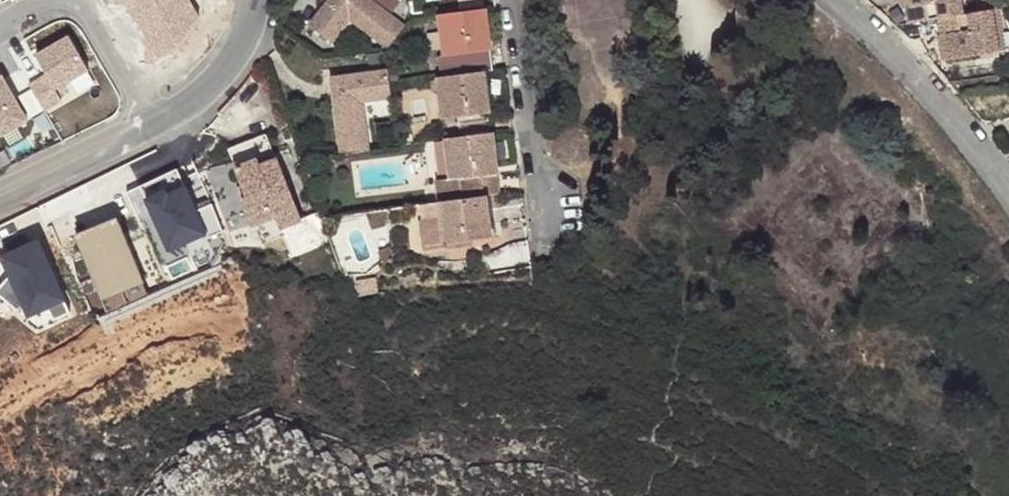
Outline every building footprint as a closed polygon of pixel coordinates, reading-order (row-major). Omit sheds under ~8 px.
[(205,14),(197,0),(136,0),(158,40),(205,14)] [(389,28),(368,11),(377,0),(313,0),(302,12),(295,31),(309,41),(329,15),(373,48),(389,28)] [(927,23),(954,19),(950,0),(892,0),(897,28),(927,23)] [(476,71),(470,13),(418,18),(424,60),(435,60),(436,76),(467,72),(476,71)] [(985,59),(979,15),(954,19),(927,23),(936,64),(985,59)] [(32,90),(46,115),(64,105),(57,95),(88,77),(70,45),(39,63),(49,80),(32,90)] [(375,95),(373,85),(371,71),(316,77),(324,152),(351,149),(347,100),(375,95)] [(467,72),(436,76),(416,79),(422,122),(433,120),(436,139),(475,135),(467,72)] [(0,84),(0,136),(3,140),(29,125),(4,82),(0,84)] [(468,198),(482,196),(475,135),(436,139),(423,140),(428,182),(417,184),(419,204),(468,198)] [(423,140),(412,142),(417,184),(428,182),(423,140)] [(279,261),(315,247),(304,220),(290,225),(256,141),(217,156),(231,198),(226,201),(237,233),(243,232),(253,250),(273,242),(279,261)] [(289,168),(295,183),(308,179),(302,164),(289,168)] [(468,198),(419,204),(421,219),(399,222),(403,253),(424,250),(424,247),(473,240),(468,198)] [(206,245),(220,240),(209,211),(195,216),(188,199),(168,207),(167,204),(153,209),(170,255),(204,242),(206,245)] [(121,220),(81,239),(108,296),(148,277),(121,220)] [(78,308),(49,241),(15,256),(23,275),(11,292),(32,308),(40,304),(43,310),(59,303),(63,314),(78,308)] [(464,282),(513,276),(510,254),(490,256),(474,263),(464,265),(464,282)]
